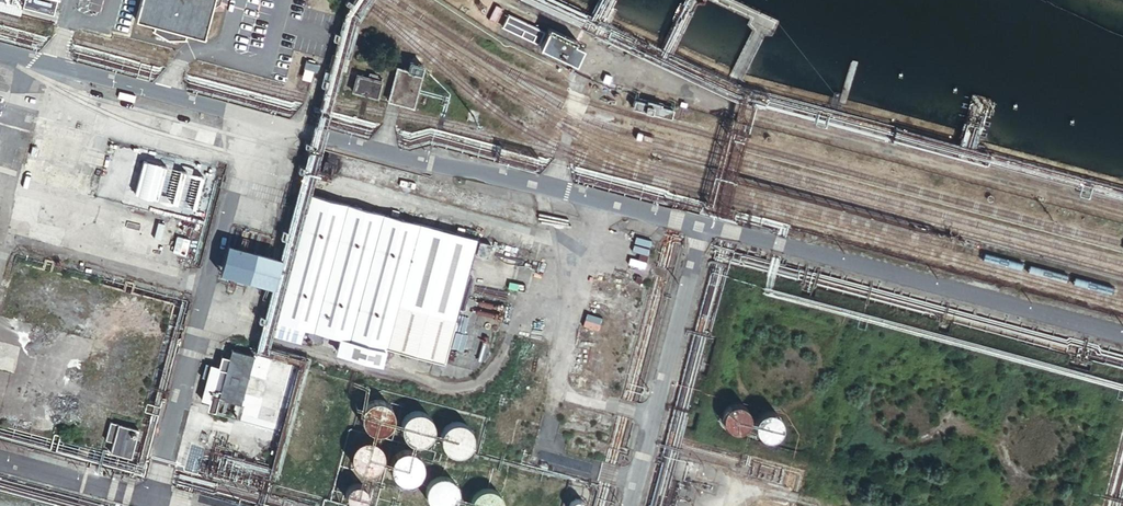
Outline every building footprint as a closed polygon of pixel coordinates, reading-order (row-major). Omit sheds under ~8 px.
[(51,13),(54,0),(0,0),(51,13)] [(134,24),(151,29),(151,33),(166,42),(182,42),(184,37),(202,41),(212,0),(140,0),(134,24)] [(544,33),(507,16),(503,26),(540,44),(538,47),(576,65),(583,50),(574,45),(577,40),(547,26),(544,33)] [(320,64),(307,61),(305,69),(318,72),(320,64)] [(411,107),(422,66),(409,63),(407,71),(396,68),(388,101),(411,107)] [(379,82),(356,75),(352,91),(375,97),(379,82)] [(203,178),(144,163),(136,197),(195,212),(203,178)] [(474,238),(308,195),(275,321),(338,338),(334,354),(380,366),(385,347),(444,364),(474,238)] [(164,227),(131,218),(123,249),(155,258),(164,227)] [(190,241),(177,237),(173,253),(186,256),(190,241)] [(284,258),(229,243),(221,274),(276,288),(284,258)] [(215,404),(213,411),(240,419),(258,357),(223,348),(221,355),(228,357),(225,368),(211,364),(201,400),(215,404)] [(394,421),(394,419),(395,417),(395,415),(395,412),(394,410),(394,408),(393,406),(392,404),(390,403),(389,401),(387,400),(385,399),(383,398),(381,397),(379,397),(376,397),(374,397),(372,398),(370,399),(368,400),(366,401),(365,402),(363,404),(362,406),(361,408),(360,410),(360,412),(360,415),(360,417),(360,419),(361,421),(362,423),(363,425),(364,427),(366,428),(368,430),(370,431),(372,431),(374,432),(376,432),(378,432),(380,432),(383,431),(385,431),(387,430),(388,428),(390,427),(392,425),(393,423),(394,421)] [(749,419),(749,417),(749,415),(749,413),(749,411),(748,409),(747,408),(746,406),(745,405),(744,403),(742,402),(741,402),(739,401),(737,400),(735,400),(734,400),(732,400),(730,401),(728,401),(727,402),(725,403),(724,405),(722,406),(722,408),(721,409),(720,411),(720,413),(720,415),(720,416),(720,418),(721,420),(721,422),(722,423),(724,425),(725,426),(726,427),(728,428),(730,429),(732,429),(733,429),(735,429),(737,429),(739,429),(741,428),(742,427),(744,426),(745,425),(746,423),(747,422),(748,420),(749,419)] [(432,433),(433,430),(433,428),(433,426),(433,424),(433,422),(432,420),(431,418),(430,416),(429,414),(427,413),(425,411),(423,410),(421,409),(419,409),(417,409),(415,409),(413,409),(410,409),(408,410),(406,411),(405,412),(403,414),(402,416),(400,417),(399,420),(399,422),(398,424),(398,426),(398,428),(399,431),(399,432),(400,435),(401,436),(403,438),(404,440),(406,441),(408,442),(410,443),(412,443),(415,444),(417,444),(419,443),(421,443),(423,442),(425,441),(427,440),(429,438),(430,437),(431,435),(432,433)] [(781,427),(781,426),(782,424),(781,422),(781,420),(781,418),(780,417),(779,415),(778,414),(776,412),(775,411),(773,410),(772,410),(770,409),(768,409),(766,409),(764,409),(762,410),(761,410),(759,411),(758,412),(756,414),(755,415),(754,417),(753,418),(753,420),(752,422),(752,424),(752,425),(752,427),(753,429),(754,431),(755,432),(756,434),(757,435),(759,436),(760,437),(762,438),(764,438),(766,438),(768,438),(769,438),(771,438),(773,437),(775,436),(776,435),(777,434),(779,432),(780,431),(781,429),(781,427)] [(471,443),(472,440),(472,438),(473,436),(473,434),(472,432),(471,429),(471,428),(469,426),(468,424),(466,422),(465,421),(463,420),(461,419),(458,419),(456,418),(454,418),(452,418),(450,419),(448,420),(446,421),(444,422),(442,424),(441,425),(440,427),(439,429),(438,431),(437,434),(437,436),(437,438),(438,440),(439,442),(439,444),(441,446),(442,448),(444,449),(445,451),(447,452),(449,453),(451,453),(454,453),(456,453),(458,453),(460,453),(462,452),(464,451),(466,449),(468,448),(469,446),(470,445),(471,443)] [(137,429),(108,422),(104,439),(112,441),(110,452),(130,457),(137,429)] [(383,462),(384,460),(384,458),(384,456),(384,453),(384,451),(383,449),(382,447),(381,445),(379,444),(378,442),(376,441),(374,440),(372,439),(370,438),(368,438),(366,438),(363,438),(361,439),(359,439),(357,441),(355,442),(354,444),(352,445),(351,447),(350,449),(349,451),(349,453),(349,455),(349,458),(349,460),(350,462),(351,464),(352,466),(354,468),(355,469),(357,470),(359,472),(361,472),(363,473),(365,473),(367,473),(370,473),(372,472),(374,472),(376,471),(378,469),(379,468),(381,466),(382,464),(383,462)] [(422,471),(423,469),(424,467),(424,465),(424,462),(423,460),(423,458),(422,456),(420,454),(419,452),(417,451),(416,450),(414,449),(412,448),(410,447),(407,447),(405,447),(403,447),(401,448),(399,449),(397,450),(395,451),(393,452),(392,454),(391,456),(390,458),(389,460),(389,462),(388,464),(389,467),(389,469),(390,471),(391,473),(392,475),(393,477),(395,478),(396,479),(398,480),(400,481),(403,482),(405,482),(407,482),(409,482),(411,481),(413,481),(415,480),(417,478),(419,477),(420,475),(421,473),(422,471)] [(458,496),(458,494),(458,492),(458,490),(458,488),(457,486),(456,484),(455,482),(454,480),(452,478),(450,477),(448,476),(446,475),(444,475),(442,474),(440,474),(438,475),(435,475),(433,476),(431,477),(430,478),(428,480),(427,482),(425,483),(424,485),(424,487),(423,490),(423,492),(423,494),(424,496),(424,498),(425,500),(426,502),(428,504),(429,505),(430,505),(451,505),(452,505),(454,504),(455,503),(456,501),(457,498),(458,496)] [(367,496),(367,493),(366,491),(365,488),(363,486),(361,484),(359,483),(356,483),(353,483),(351,484),(349,486),(347,488),(346,491),(345,493),(346,496),(346,498),(348,501),(350,502),(352,504),(355,504),(357,504),(360,504),(362,503),(364,501),(366,499),(367,496)] [(504,504),(504,502),(503,500),(503,498),(502,496),(501,494),(499,492),(498,490),(496,489),(494,488),(492,487),(490,487),(488,486),(485,486),(483,487),(481,487),(479,488),(477,489),(475,490),(473,492),(472,493),(471,495),(470,497),(469,499),(469,502),(469,504),(469,505),(504,505),(504,504)] [(586,505),(585,503),(584,502),(583,500),(581,498),(579,497),(577,497),(574,497),(572,498),(570,500),(569,501),(568,503),(567,505),(586,505)]
